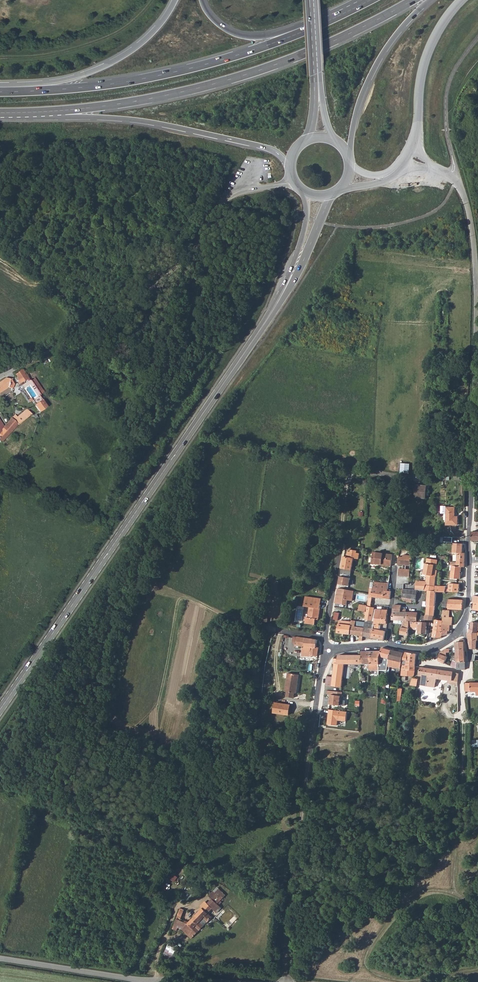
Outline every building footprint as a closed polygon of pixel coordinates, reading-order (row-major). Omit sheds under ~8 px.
[(21,368),(13,373),(17,383),(23,381),(27,378),(21,368)] [(6,378),(0,382),(0,392),(7,387),(12,388),(13,384),(10,379),(6,378)] [(31,400),(39,412),(46,407),(44,403),(39,396),(31,400)] [(0,442),(0,443),(16,424),(18,425),(31,414),(26,409),(17,417),(15,414),(12,417),(3,427),(1,430),(0,429),(0,442)] [(400,463),(400,473),(408,473),(409,463),(400,463)] [(415,498),(425,499),(426,486),(415,485),(415,498)] [(454,507),(453,507),(446,507),(446,505),(441,505),(441,513),(446,513),(446,524),(458,524),(457,516),(454,516),(454,508),(454,507)] [(457,553),(456,562),(456,566),(461,567),(465,567),(465,553),(462,553),(463,544),(454,544),(454,553),(457,553)] [(358,559),(359,553),(357,552),(357,550),(350,549),(350,551),(348,551),(347,557),(343,556),(341,568),(351,570),(353,558),(358,559)] [(393,555),(374,551),(371,563),(391,566),(393,555)] [(411,561),(412,556),(403,555),(403,557),(398,556),(398,564),(403,565),(403,569),(399,568),(398,575),(409,577),(410,569),(406,569),(406,565),(411,566),(411,561)] [(424,574),(427,575),(426,582),(425,584),(434,585),(435,576),(436,576),(437,570),(436,569),(437,559),(426,558),(426,563),(425,563),(424,574)] [(460,579),(461,567),(456,566),(456,562),(451,562),(450,571),(451,571),(450,578),(460,579)] [(350,575),(351,570),(341,568),(340,576),(343,576),(344,574),(350,575)] [(343,576),(340,576),(338,584),(348,586),(350,578),(343,576)] [(425,584),(426,582),(416,581),(415,590),(417,590),(424,591),(425,584)] [(372,597),(390,599),(391,592),(390,591),(390,590),(388,589),(388,584),(373,582),(373,587),(370,587),(367,605),(366,611),(365,619),(373,620),(374,607),(371,607),(372,597)] [(426,609),(426,614),(434,615),(435,604),(436,592),(435,591),(434,591),(434,585),(425,584),(424,591),(427,591),(426,604),(426,607),(427,607),(426,609)] [(354,591),(337,588),(335,603),(347,605),(348,601),(353,601),(354,591)] [(412,599),(416,600),(417,590),(415,590),(408,589),(403,589),(402,598),(407,599),(412,599)] [(462,608),(463,608),(464,600),(449,600),(448,607),(462,608)] [(304,616),(303,622),(313,624),(314,619),(317,619),(319,604),(309,602),(306,616),(304,616)] [(394,605),(391,620),(397,620),(397,623),(400,624),(402,624),(403,621),(410,621),(417,622),(418,614),(418,613),(408,613),(408,612),(400,612),(401,606),(394,605)] [(387,610),(376,609),(374,621),(374,622),(378,623),(380,623),(380,625),(387,626),(387,621),(387,617),(387,610)] [(449,610),(447,610),(443,610),(442,621),(442,632),(441,636),(447,635),(447,631),(448,625),(451,625),(452,618),(448,617),(449,610)] [(363,636),(371,637),(373,629),(374,622),(374,621),(373,620),(365,619),(365,622),(363,636)] [(442,632),(442,621),(436,619),(434,622),(433,632),(442,632)] [(337,632),(363,636),(365,622),(364,622),(351,620),(351,622),(351,625),(338,624),(337,632)] [(400,634),(408,636),(409,630),(410,621),(403,621),(402,624),(402,627),(401,627),(400,634)] [(426,630),(427,623),(425,623),(417,622),(410,621),(409,630),(412,630),(412,631),(418,631),(418,633),(426,634),(426,630)] [(467,633),(470,649),(475,649),(476,639),(477,639),(477,635),(477,623),(471,622),(469,629),(469,633),(467,633)] [(379,630),(373,629),(371,637),(371,638),(384,640),(386,631),(379,630)] [(296,646),(302,646),(304,647),(306,638),(297,637),(296,646)] [(301,656),(317,656),(318,647),(316,647),(317,640),(306,638),(304,647),(302,646),(301,656)] [(459,642),(456,642),(455,642),(456,662),(465,662),(464,646),(464,641),(463,639),(462,639),(461,639),(459,640),(459,642)] [(386,659),(388,659),(391,650),(382,648),(381,651),(379,656),(378,670),(382,670),(383,665),(385,665),(386,659)] [(446,649),(446,648),(440,652),(439,654),(439,655),(439,661),(444,663),(447,657),(446,657),(446,653),(449,653),(449,649),(446,649)] [(387,667),(400,668),(401,666),(403,653),(391,650),(388,659),(387,667)] [(349,664),(361,665),(362,651),(358,651),(358,655),(338,655),(338,659),(334,659),(332,663),(334,664),(332,677),(331,686),(341,687),(343,675),(347,675),(347,672),(349,672),(349,664)] [(369,665),(378,665),(379,656),(381,651),(362,651),(361,665),(369,665)] [(414,674),(416,654),(404,652),(403,653),(401,666),(402,666),(400,676),(412,677),(414,674)] [(447,684),(457,684),(458,673),(453,672),(438,669),(420,667),(419,676),(422,676),(420,685),(435,688),(436,679),(448,681),(447,684)] [(286,692),(285,697),(294,698),(294,693),(296,694),(299,675),(287,673),(284,692),(286,692)] [(477,696),(477,683),(465,683),(465,692),(476,692),(476,696),(477,696)] [(330,695),(329,704),(339,705),(340,700),(341,701),(342,692),(333,691),(333,695),(330,695)] [(290,705),(275,703),(274,713),(289,715),(290,705)] [(347,712),(329,710),(327,724),(336,726),(337,720),(345,721),(347,712)] [(165,878),(170,882),(182,866),(178,863),(174,867),(165,878)] [(180,921),(184,910),(181,908),(171,928),(191,939),(203,926),(199,922),(202,919),(206,923),(211,917),(207,913),(212,908),(216,913),(228,899),(217,888),(208,896),(211,899),(207,904),(205,901),(200,905),(202,907),(187,924),(180,921)] [(172,893),(168,898),(174,902),(178,897),(172,893)]
